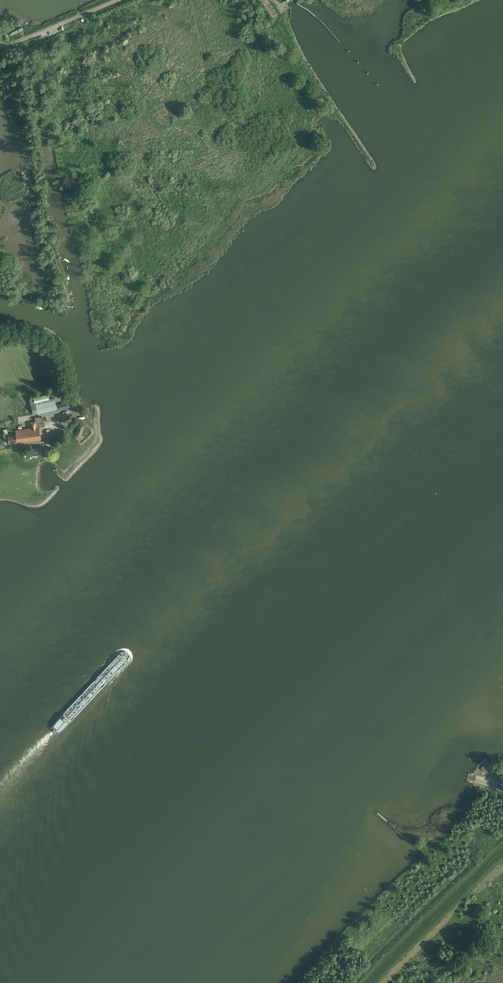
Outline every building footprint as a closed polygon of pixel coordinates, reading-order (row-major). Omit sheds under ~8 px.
[(36,396),(33,396),(33,397),(35,403),(50,399),(48,394),(40,396),(36,397),(36,396)] [(56,400),(31,406),(33,415),(39,413),(40,417),(55,414),(54,413),(56,413),(58,412),(58,409),(56,400)] [(9,443),(10,443),(41,439),(40,427),(43,427),(41,417),(35,418),(36,421),(31,422),(31,428),(16,430),(17,434),(9,435),(9,443)] [(79,427),(77,433),(76,437),(77,438),(79,439),(80,438),(82,435),(85,429),(84,428),(85,426),(80,424),(79,427)]
